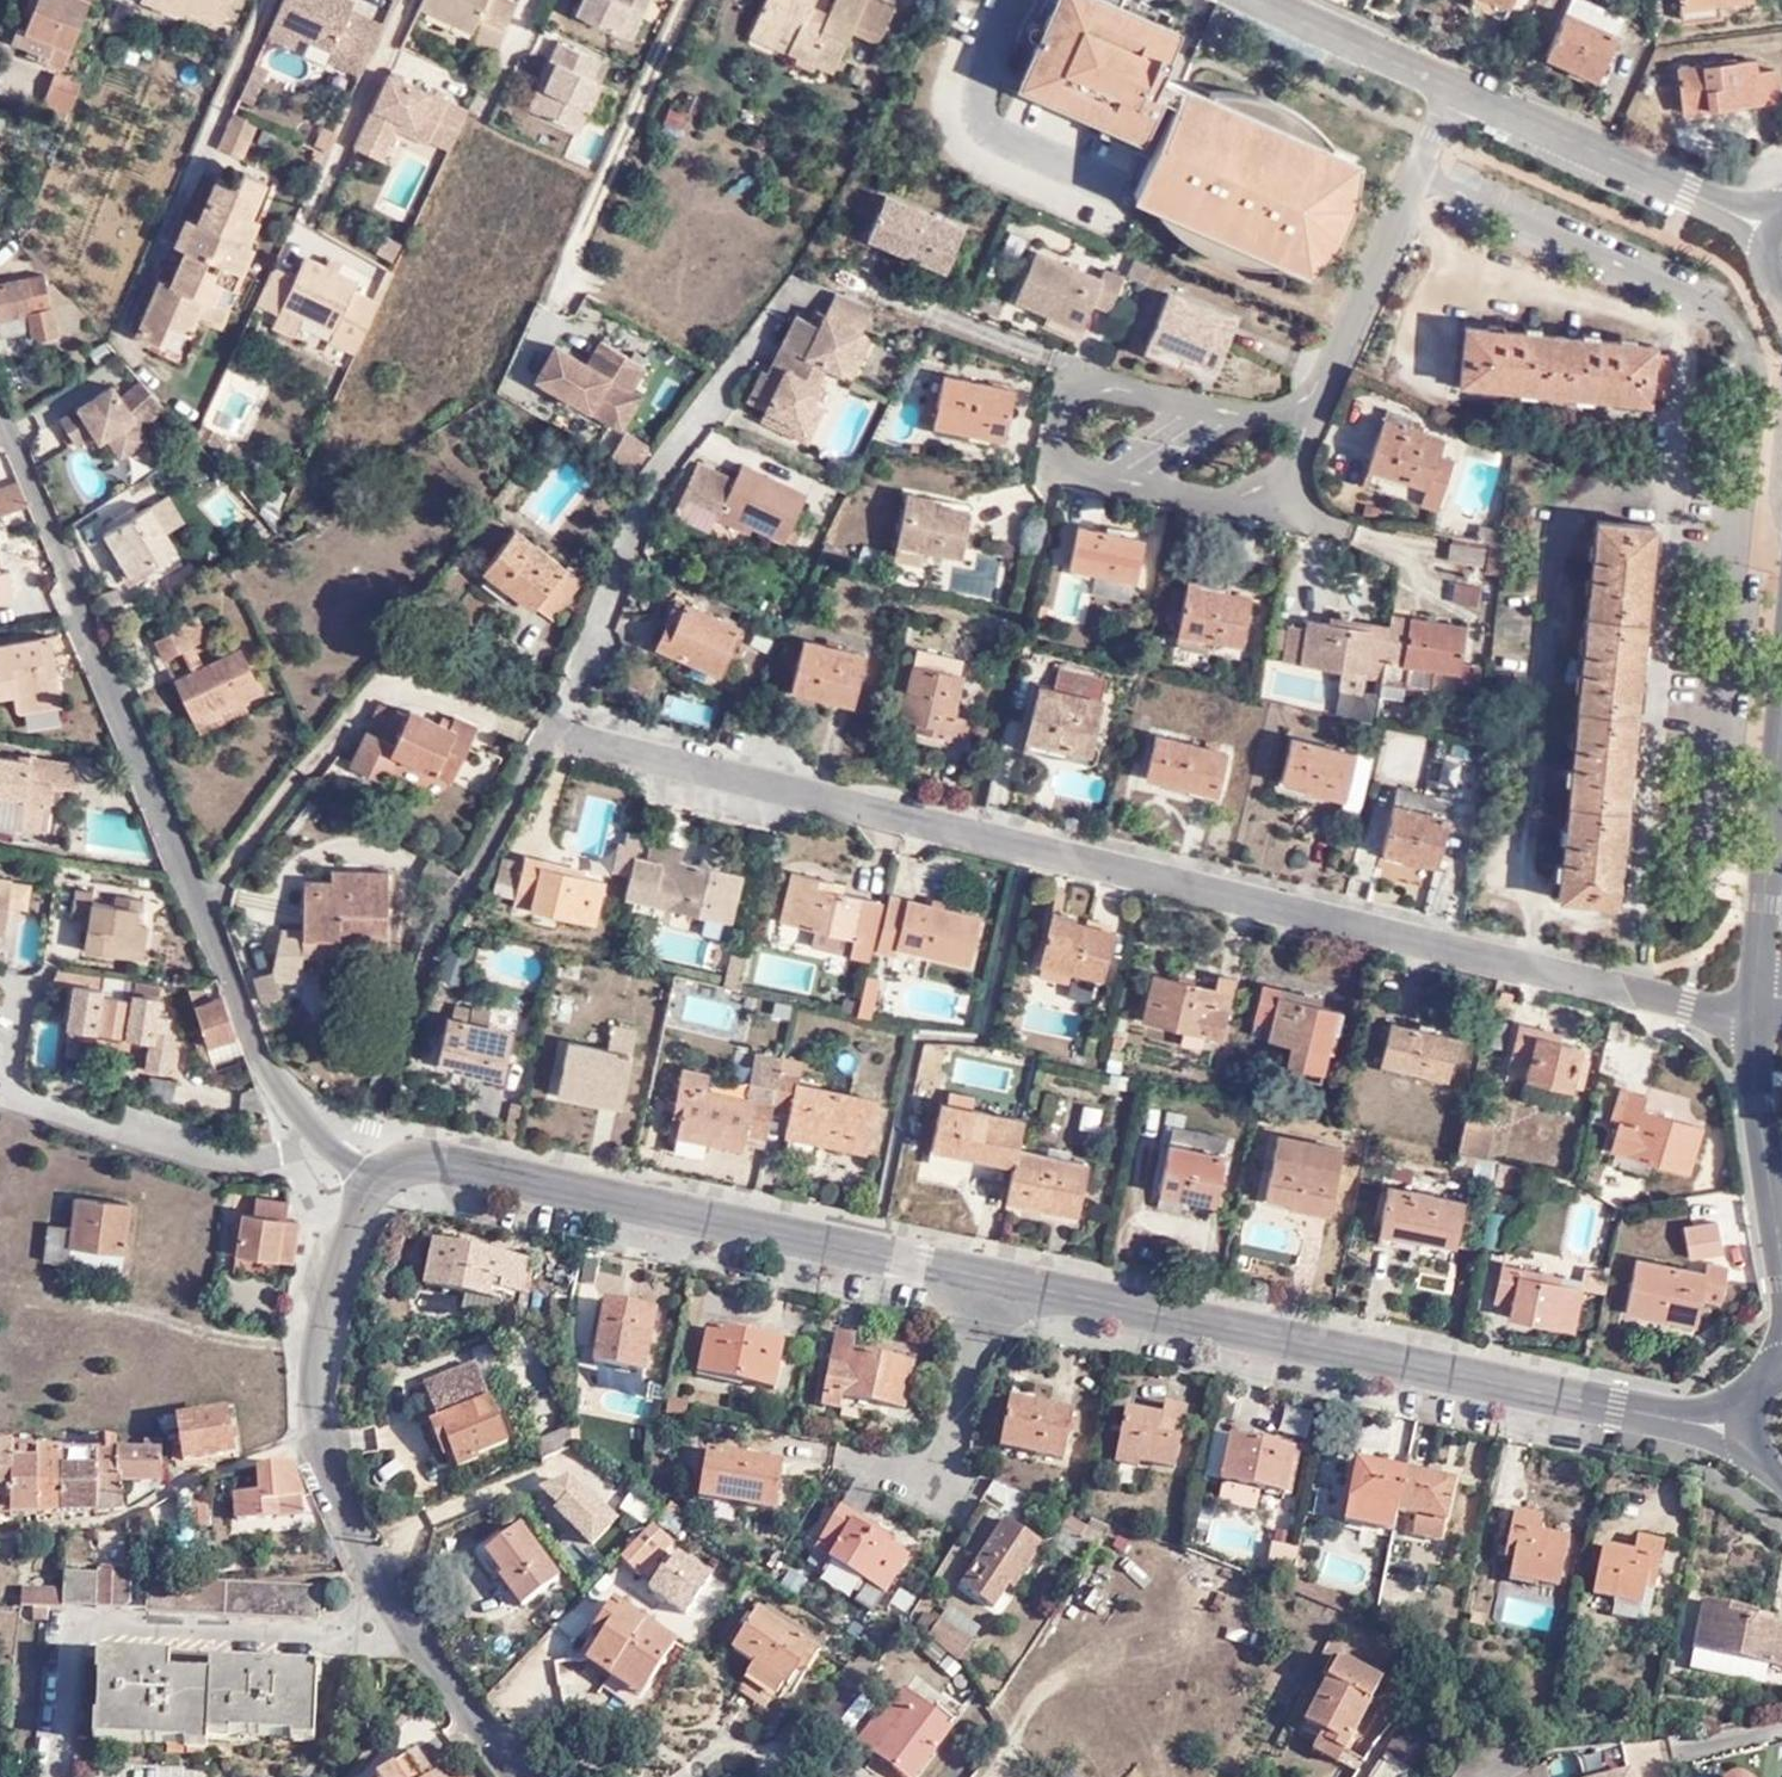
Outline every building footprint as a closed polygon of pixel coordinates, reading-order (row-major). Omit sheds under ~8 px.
[(30,1),(14,40),(43,51),(41,57),(64,66),(90,0),(29,0),(30,1)] [(235,0),(187,0),(230,13),(235,0)] [(352,0),(286,0),(276,23),(304,35),(338,49),(354,10),(358,3),(352,0)] [(519,1),(518,0),(428,0),(426,6),(476,28),(471,38),(497,50),(519,1)] [(577,9),(631,33),(646,0),(581,0),(577,9)] [(825,7),(822,13),(805,5),(807,0),(758,0),(753,12),(791,30),(789,34),(797,38),(794,47),(813,55),(815,51),(832,58),(848,22),(874,33),(889,0),(828,0),(825,7)] [(822,13),(825,7),(811,0),(807,0),(805,5),(822,13)] [(1108,120),(1145,136),(1155,116),(1167,122),(1152,156),(1135,194),(1159,204),(1156,212),(1184,231),(1197,239),(1226,252),(1243,258),(1261,263),(1282,266),(1285,261),(1309,272),(1337,238),(1331,233),(1334,226),(1341,230),(1346,229),(1351,224),(1352,219),(1351,215),(1347,211),(1343,210),(1343,205),(1351,206),(1357,161),(1334,151),(1337,144),(1324,133),(1306,122),(1286,111),(1271,104),(1255,99),(1235,93),(1212,89),(1209,96),(1162,74),(1181,31),(1157,19),(1158,15),(1135,4),(1132,9),(1113,0),(1060,0),(1054,13),(1050,11),(1033,49),(1037,51),(1023,82),(1108,120)] [(1591,0),(1565,0),(1546,40),(1566,49),(1562,58),(1593,73),(1616,27),(1614,25),(1620,13),(1591,0)] [(1680,9),(1716,4),(1715,0),(1679,0),(1680,9)] [(348,63),(368,16),(354,10),(338,49),(334,57),(348,63)] [(791,30),(753,12),(747,26),(794,47),(797,38),(789,34),(791,30)] [(366,70),(388,24),(368,16),(348,63),(366,70)] [(304,35),(276,23),(271,34),(298,47),(304,35)] [(595,74),(602,56),(562,39),(545,76),(550,78),(556,81),(553,88),(547,86),(537,106),(582,127),(603,78),(595,74)] [(810,60),(813,55),(794,47),(791,52),(810,60)] [(830,63),(832,58),(815,51),(813,55),(830,63)] [(1752,53),(1677,62),(1681,104),(1775,94),(1771,62),(1752,63),(1752,53)] [(611,60),(602,56),(595,74),(603,78),(611,60)] [(258,64),(242,99),(255,105),(271,70),(258,64)] [(74,111),(86,81),(58,70),(46,100),(74,111)] [(456,137),(469,110),(393,76),(360,149),(382,159),(397,127),(410,134),(417,119),(456,137)] [(556,81),(550,78),(547,86),(553,88),(556,81)] [(1017,93),(1007,119),(1052,136),(1062,110),(1017,93)] [(669,102),(662,122),(680,128),(687,109),(669,102)] [(9,107),(0,105),(0,132),(4,133),(9,107)] [(264,118),(239,107),(223,144),(248,155),(264,118)] [(1145,136),(1108,120),(1102,133),(1152,156),(1167,122),(1155,116),(1145,136)] [(452,148),(456,137),(417,119),(410,134),(429,143),(431,139),(452,148)] [(190,245),(176,279),(170,292),(159,287),(141,331),(168,342),(176,324),(195,332),(202,313),(224,322),(232,306),(218,301),(227,280),(241,286),(261,240),(255,237),(245,233),(259,199),(269,176),(249,167),(242,182),(222,173),(202,218),(190,245)] [(944,264),(961,221),(884,190),(867,233),(944,264)] [(245,233),(255,237),(269,203),(259,199),(245,233)] [(179,241),(190,245),(202,218),(191,214),(179,241)] [(403,245),(386,236),(377,252),(395,260),(403,245)] [(1114,311),(1128,278),(1105,270),(1101,279),(1037,252),(1019,298),(1081,325),(1090,302),(1114,311)] [(334,337),(360,349),(382,299),(356,287),(359,278),(339,269),(328,263),(309,255),(301,274),(279,320),(278,324),(298,332),(307,313),(339,326),(334,337)] [(328,263),(339,269),(342,261),(332,256),(328,263)] [(262,312),(279,320),(301,274),(282,266),(262,312)] [(46,276),(3,284),(2,277),(0,278),(0,338),(33,331),(35,341),(62,336),(79,332),(89,320),(55,285),(48,285),(46,276)] [(170,292),(176,279),(164,276),(159,287),(170,292)] [(871,301),(833,289),(823,311),(816,325),(808,321),(792,314),(770,362),(775,363),(772,371),(767,369),(761,366),(747,400),(764,406),(760,416),(783,427),(788,417),(811,427),(821,404),(812,399),(820,382),(816,380),(824,362),(850,374),(861,350),(851,345),(859,327),(871,301)] [(1173,296),(1149,349),(1182,365),(1185,356),(1218,369),(1238,324),(1173,296)] [(816,325),(823,311),(814,308),(808,321),(816,325)] [(869,333),(859,327),(851,345),(861,350),(869,333)] [(1653,360),(1654,350),(1468,332),(1461,389),(1649,410),(1649,401),(1667,402),(1670,362),(1653,360)] [(560,344),(537,381),(622,431),(644,393),(634,387),(647,366),(605,342),(592,363),(560,344)] [(1182,365),(1149,349),(1147,353),(1180,368),(1182,365)] [(775,363),(770,362),(767,369),(772,371),(775,363)] [(1003,435),(1013,387),(946,372),(936,429),(969,435),(971,429),(1003,435)] [(149,425),(174,403),(166,394),(150,375),(129,393),(121,382),(69,416),(86,440),(103,429),(108,438),(116,434),(125,449),(152,430),(149,425)] [(1390,410),(1374,467),(1433,486),(1442,456),(1447,438),(1413,428),(1415,422),(1390,410)] [(806,437),(811,427),(788,417),(783,427),(806,437)] [(156,436),(152,430),(125,449),(128,453),(156,436)] [(695,456),(681,487),(686,490),(783,534),(785,531),(793,535),(800,520),(792,516),(805,489),(740,458),(732,473),(695,456)] [(1433,486),(1374,467),(1367,487),(1442,509),(1456,460),(1442,456),(1433,486)] [(20,482),(0,490),(0,517),(30,506),(20,482)] [(686,490),(681,487),(671,509),(676,510),(686,490)] [(955,550),(964,506),(930,499),(930,492),(905,488),(896,539),(955,550)] [(176,554),(150,511),(105,535),(131,579),(176,554)] [(1624,901),(1658,526),(1599,521),(1566,896),(1624,901)] [(583,578),(517,527),(486,568),(537,606),(540,603),(556,615),(583,578)] [(1142,583),(1150,542),(1083,528),(1075,569),(1142,583)] [(1506,575),(1508,544),(1494,541),(1490,573),(1506,575)] [(1484,566),(1487,548),(1453,542),(1450,560),(1484,566)] [(1479,604),(1485,582),(1459,576),(1454,598),(1479,604)] [(1192,585),(1183,628),(1220,636),(1218,642),(1246,647),(1257,598),(1192,585)] [(720,673),(741,626),(673,595),(662,621),(666,624),(658,645),(720,673)] [(1470,627),(1395,615),(1393,627),(1388,662),(1384,682),(1436,690),(1439,670),(1462,673),(1470,627)] [(1350,629),(1352,621),(1333,618),(1332,626),(1350,629)] [(1499,620),(1498,634),(1531,635),(1531,621),(1499,620)] [(1388,662),(1393,627),(1352,621),(1350,629),(1332,626),(1311,624),(1310,629),(1292,626),(1288,661),(1346,671),(1366,674),(1368,659),(1388,662)] [(194,646),(185,628),(156,641),(165,660),(194,646)] [(1220,636),(1183,628),(1181,639),(1217,647),(1218,642),(1220,636)] [(859,699),(872,651),(809,634),(798,683),(859,699)] [(52,637),(0,648),(0,700),(17,696),(22,715),(66,704),(52,637)] [(921,644),(918,660),(965,671),(969,655),(921,644)] [(175,681),(192,718),(238,699),(241,705),(262,695),(243,652),(175,681)] [(965,671),(918,660),(916,659),(906,713),(921,716),(933,719),(931,727),(968,737),(973,715),(956,711),(965,671)] [(1094,749),(1113,676),(1065,664),(1059,688),(1044,685),(1031,734),(1094,749)] [(1364,690),(1366,674),(1346,671),(1344,687),(1364,690)] [(238,699),(192,718),(197,730),(243,711),(241,705),(238,699)] [(455,781),(481,725),(459,714),(452,728),(412,709),(409,715),(398,711),(385,737),(369,730),(353,766),(382,779),(394,752),(455,781)] [(933,719),(921,716),(920,725),(931,727),(933,719)] [(1395,733),(1387,776),(1428,783),(1436,741),(1395,733)] [(1219,798),(1231,752),(1159,735),(1149,776),(1191,786),(1190,791),(1219,798)] [(1347,800),(1358,751),(1293,735),(1284,777),(1302,782),(1302,790),(1347,800)] [(1374,755),(1358,751),(1347,800),(1344,814),(1360,818),(1374,755)] [(89,768),(39,761),(38,765),(0,760),(0,828),(51,835),(54,808),(61,809),(64,790),(86,793),(89,768)] [(1441,837),(1449,803),(1395,788),(1381,853),(1427,864),(1434,836),(1441,837)] [(629,856),(635,827),(625,824),(623,837),(613,835),(607,865),(625,870),(629,856)] [(625,870),(619,894),(724,919),(735,873),(675,858),(677,845),(648,839),(644,859),(629,856),(625,870)] [(598,880),(578,875),(559,871),(560,863),(521,855),(513,889),(527,893),(524,907),(588,923),(598,880)] [(559,871),(578,875),(579,868),(560,863),(559,871)] [(342,937),(343,941),(388,941),(390,871),(355,869),(355,890),(335,889),(336,881),(306,880),(305,937),(342,937)] [(355,890),(355,869),(336,869),(336,881),(335,889),(355,890)] [(776,918),(810,926),(848,936),(844,952),(861,957),(876,900),(832,890),(834,882),(787,871),(776,918)] [(4,931),(11,880),(0,879),(0,930),(4,931)] [(88,951),(134,957),(140,923),(141,909),(145,909),(147,897),(120,894),(118,904),(95,900),(96,890),(78,887),(74,918),(93,921),(88,951)] [(878,923),(879,923),(895,927),(892,943),(896,944),(963,961),(974,916),(885,894),(878,923)] [(1046,915),(1034,962),(1066,970),(1097,978),(1109,930),(1046,915)] [(140,923),(134,957),(146,958),(151,925),(140,923)] [(895,927),(879,923),(872,950),(893,955),(896,944),(892,943),(895,927)] [(848,936),(810,926),(806,943),(844,952),(848,936)] [(250,954),(273,954),(267,933),(246,939),(250,954)] [(343,954),(343,941),(342,937),(305,937),(305,953),(343,954)] [(718,984),(735,987),(743,951),(727,947),(718,984)] [(276,962),(273,954),(250,954),(255,969),(276,962)] [(1066,970),(1034,962),(1032,972),(1063,980),(1066,970)] [(58,969),(57,979),(75,982),(76,972),(58,969)] [(92,1027),(131,1033),(136,993),(133,993),(133,997),(111,993),(113,977),(76,972),(75,982),(70,1022),(72,1022),(68,1051),(81,1052),(82,1042),(90,1042),(92,1027)] [(255,978),(263,1001),(281,996),(275,972),(255,978)] [(1139,1018),(1175,1028),(1197,1033),(1214,1038),(1229,980),(1213,976),(1209,988),(1150,973),(1139,1018)] [(133,993),(136,993),(138,981),(113,977),(111,993),(133,997),(133,993)] [(136,993),(160,996),(162,984),(138,981),(136,993)] [(867,1009),(873,986),(863,984),(857,1006),(867,1009)] [(1328,1055),(1338,1010),(1320,1006),(1300,1001),(1302,995),(1262,985),(1254,1019),(1271,1023),(1267,1038),(1291,1045),(1287,1063),(1324,1072),(1328,1055)] [(207,1044),(237,1033),(231,1016),(223,995),(209,1000),(205,987),(187,987),(204,1036),(207,1044)] [(136,993),(131,1033),(155,1037),(156,1026),(170,1027),(171,1012),(158,1010),(160,996),(136,993)] [(500,1079),(510,1032),(487,1026),(490,1011),(473,1008),(469,1023),(446,1019),(437,1058),(458,1062),(456,1069),(500,1079)] [(618,1103),(634,1027),(613,1023),(608,1047),(567,1037),(557,1091),(618,1103)] [(1446,1081),(1455,1042),(1390,1026),(1380,1065),(1446,1081)] [(1197,1033),(1175,1028),(1173,1040),(1194,1044),(1197,1033)] [(1541,1043),(1543,1036),(1524,1031),(1516,1066),(1532,1070),(1528,1082),(1572,1093),(1581,1053),(1561,1048),(1541,1043)] [(1092,1055),(1097,1036),(1086,1032),(1082,1053),(1092,1055)] [(243,1050),(237,1033),(207,1044),(212,1057),(213,1061),(220,1059),(243,1050)] [(212,1057),(207,1044),(204,1036),(196,1039),(203,1060),(212,1057)] [(1562,1040),(1543,1036),(1541,1043),(1561,1048),(1562,1040)] [(744,1143),(762,1147),(772,1107),(782,1062),(783,1058),(754,1053),(745,1102),(698,1093),(701,1074),(679,1071),(672,1108),(683,1110),(678,1139),(742,1151),(744,1143)] [(1101,1071),(1114,1074),(1117,1058),(1105,1055),(1101,1071)] [(217,1071),(224,1068),(220,1059),(213,1061),(217,1071)] [(782,1062),(772,1107),(788,1111),(783,1135),(863,1153),(874,1105),(795,1086),(800,1066),(782,1062)] [(1692,1171),(1703,1125),(1643,1110),(1646,1096),(1622,1091),(1614,1123),(1622,1125),(1616,1154),(1692,1171)] [(1078,1122),(1097,1127),(1103,1105),(1083,1100),(1078,1122)] [(1017,1170),(1020,1153),(1026,1124),(946,1108),(937,1152),(1017,1170)] [(1189,1125),(1192,1113),(1175,1110),(1172,1121),(1189,1125)] [(1493,1125),(1470,1120),(1462,1156),(1485,1162),(1493,1125)] [(1485,1162),(1492,1163),(1501,1127),(1493,1125),(1485,1162)] [(1226,1180),(1234,1138),(1179,1126),(1164,1193),(1214,1204),(1219,1178),(1226,1180)] [(1332,1212),(1345,1154),(1281,1141),(1270,1195),(1295,1200),(1294,1205),(1332,1212)] [(1017,1170),(1010,1204),(1081,1219),(1092,1168),(1020,1153),(1017,1170)] [(1502,1165),(1498,1187),(1528,1193),(1532,1173),(1502,1165)] [(1458,1248),(1469,1201),(1396,1186),(1386,1232),(1458,1248)] [(46,1259),(73,1262),(75,1246),(125,1252),(131,1204),(77,1198),(73,1227),(52,1223),(46,1259)] [(289,1204),(273,1201),(257,1199),(255,1215),(241,1213),(239,1227),(230,1226),(226,1252),(293,1263),(295,1248),(299,1222),(287,1221),(289,1204)] [(466,1293),(499,1300),(502,1301),(504,1290),(522,1293),(529,1259),(434,1241),(425,1285),(466,1293)] [(75,1246),(73,1262),(123,1268),(125,1252),(75,1246)] [(1719,1306),(1725,1275),(1712,1272),(1710,1276),(1639,1264),(1630,1314),(1699,1327),(1704,1303),(1719,1306)] [(1546,1284),(1547,1279),(1505,1271),(1498,1306),(1517,1309),(1516,1322),(1577,1334),(1585,1292),(1566,1288),(1546,1284)] [(1586,1294),(1610,1299),(1613,1283),(1589,1278),(1586,1294)] [(1567,1283),(1547,1279),(1546,1284),(1566,1288),(1567,1283)] [(494,1314),(499,1300),(466,1293),(462,1308),(494,1314)] [(644,1369),(654,1308),(603,1299),(593,1359),(644,1369)] [(743,1374),(741,1382),(774,1389),(785,1336),(758,1330),(755,1337),(710,1327),(702,1366),(743,1374)] [(898,1407),(909,1362),(850,1348),(852,1335),(834,1332),(820,1403),(835,1406),(837,1395),(898,1407)] [(471,1407),(491,1399),(478,1364),(426,1384),(440,1420),(429,1425),(438,1447),(445,1444),(450,1455),(457,1469),(477,1460),(475,1456),(507,1444),(496,1419),(479,1425),(471,1407)] [(700,1373),(741,1382),(743,1374),(702,1366),(700,1373)] [(499,1418),(491,1399),(471,1407),(479,1425),(496,1419),(499,1418)] [(1069,1463),(1078,1416),(1016,1403),(1007,1447),(1035,1452),(1035,1457),(1069,1463)] [(1179,1463),(1190,1410),(1169,1406),(1166,1418),(1131,1412),(1122,1457),(1144,1462),(1146,1456),(1179,1463)] [(1279,1408),(1274,1432),(1299,1436),(1303,1412),(1279,1408)] [(180,1438),(183,1460),(235,1452),(228,1411),(177,1419),(180,1438)] [(180,1438),(177,1419),(165,1421),(172,1438),(180,1438)] [(542,1459),(571,1446),(570,1422),(534,1442),(542,1459)] [(1208,1482),(1228,1486),(1263,1492),(1292,1498),(1300,1453),(1237,1441),(1216,1437),(1208,1482)] [(163,1480),(163,1439),(147,1440),(144,1450),(137,1450),(137,1444),(122,1445),(122,1451),(116,1451),(115,1483),(122,1483),(160,1482),(163,1480)] [(445,1444),(438,1447),(442,1458),(450,1455),(445,1444)] [(11,1514),(12,1445),(0,1447),(0,1513),(11,1514)] [(12,1445),(11,1514),(23,1515),(37,1515),(36,1446),(12,1445)] [(36,1446),(37,1515),(49,1515),(61,1514),(61,1451),(61,1447),(36,1446)] [(61,1451),(61,1514),(82,1512),(96,1511),(96,1451),(61,1451)] [(96,1451),(96,1511),(107,1509),(122,1506),(122,1483),(115,1483),(116,1451),(96,1451)] [(775,1509),(782,1462),(708,1451),(702,1491),(745,1498),(744,1506),(775,1509)] [(304,1497),(296,1465),(278,1465),(260,1469),(261,1493),(235,1495),(236,1520),(278,1519),(277,1500),(304,1497)] [(1354,1523),(1400,1533),(1404,1513),(1413,1474),(1366,1465),(1354,1523)] [(1459,1482),(1413,1474),(1404,1513),(1418,1516),(1415,1536),(1446,1542),(1459,1482)] [(1025,1512),(1031,1495),(993,1481),(983,1497),(1025,1512)] [(1263,1492),(1228,1486),(1225,1503),(1260,1510),(1263,1492)] [(206,1526),(205,1496),(191,1496),(191,1508),(197,1508),(197,1526),(206,1526)] [(307,1516),(304,1497),(277,1500),(278,1519),(307,1516)] [(906,1556),(887,1542),(871,1530),(875,1525),(840,1502),(812,1545),(883,1592),(906,1556)] [(148,1511),(126,1523),(126,1548),(156,1532),(148,1511)] [(1550,1541),(1554,1519),(1526,1513),(1518,1550),(1530,1552),(1525,1579),(1564,1587),(1571,1546),(1550,1541)] [(1082,1561),(1099,1534),(1073,1519),(1057,1547),(1082,1561)] [(671,1541),(651,1522),(620,1555),(639,1574),(671,1541)] [(1019,1581),(1042,1547),(1007,1522),(963,1586),(993,1606),(1014,1578),(1019,1581)] [(871,1530),(887,1542),(892,1537),(875,1525),(871,1530)] [(506,1533),(486,1550),(503,1571),(487,1583),(509,1613),(546,1585),(506,1533)] [(1103,1537),(1099,1534),(1082,1561),(1087,1564),(1103,1537)] [(1592,1544),(1581,1593),(1634,1604),(1640,1576),(1652,1579),(1660,1544),(1637,1539),(1634,1554),(1592,1544)] [(686,1611),(715,1568),(676,1542),(647,1584),(686,1611)] [(503,1571),(486,1550),(472,1562),(487,1583),(503,1571)] [(100,1564),(100,1603),(130,1603),(130,1564),(100,1564)] [(94,1604),(93,1580),(92,1572),(61,1572),(60,1589),(60,1605),(94,1604)] [(257,1582),(213,1579),(145,1578),(145,1610),(319,1617),(321,1585),(257,1582)] [(41,1609),(60,1609),(60,1605),(60,1589),(30,1591),(30,1609),(41,1609)] [(24,1609),(30,1609),(30,1591),(18,1592),(18,1609),(24,1609)] [(1504,1592),(1499,1619),(1554,1630),(1559,1602),(1504,1592)] [(587,1655),(610,1670),(618,1658),(648,1678),(674,1639),(612,1597),(590,1631),(598,1637),(587,1655)] [(1758,1623),(1746,1620),(1749,1612),(1707,1603),(1697,1649),(1771,1665),(1781,1667),(1781,1628),(1758,1623)] [(805,1668),(817,1649),(756,1608),(731,1646),(785,1682),(797,1664),(805,1668)] [(30,1619),(40,1619),(41,1609),(30,1609),(30,1619)] [(59,1618),(60,1609),(41,1609),(40,1619),(59,1618)] [(1746,1620),(1758,1623),(1759,1615),(1749,1612),(1746,1620)] [(963,1659),(973,1642),(939,1620),(930,1634),(963,1659)] [(1768,1685),(1771,1665),(1697,1649),(1693,1669),(1768,1685)] [(310,1740),(312,1666),(290,1666),(290,1660),(247,1660),(247,1663),(205,1662),(204,1674),(165,1673),(164,1655),(90,1654),(88,1676),(93,1677),(92,1715),(87,1715),(86,1739),(178,1743),(178,1757),(202,1758),(203,1734),(284,1736),(285,1740),(310,1740)] [(618,1658),(610,1670),(641,1689),(648,1678),(618,1658)] [(1323,1733),(1319,1739),(1345,1752),(1383,1683),(1340,1660),(1306,1723),(1323,1733)] [(820,1717),(833,1727),(860,1685),(847,1676),(820,1717)] [(955,1724),(905,1689),(886,1716),(882,1713),(860,1742),(908,1776),(915,1776),(955,1724)] [(1405,1766),(1408,1762),(1419,1748),(1402,1736),(1390,1755),(1395,1759),(1405,1766)] [(1345,1752),(1319,1739),(1314,1747),(1341,1761),(1345,1752)] [(1405,1766),(1395,1759),(1381,1776),(1404,1776),(1409,1769),(1405,1766)] [(1408,1762),(1405,1766),(1409,1769),(1404,1776),(1417,1776),(1422,1771),(1408,1762)] [(405,1765),(388,1776),(414,1776),(405,1765)]
